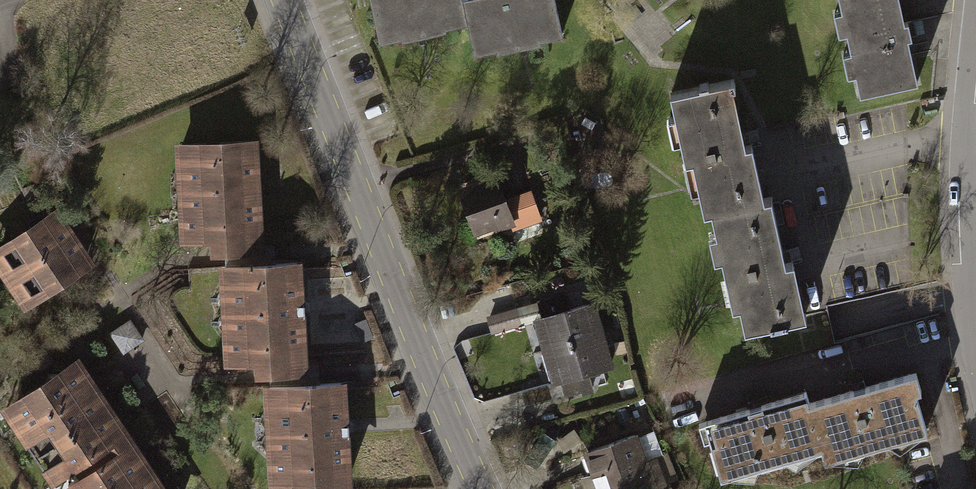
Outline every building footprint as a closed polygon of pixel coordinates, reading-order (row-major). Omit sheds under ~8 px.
[(377,32),(465,13),(462,0),(371,0),(377,32)] [(554,0),(463,0),(473,44),(560,25),(554,0)] [(843,45),(848,68),(856,66),(861,86),(918,73),(907,29),(913,28),(909,11),(904,12),(901,0),(842,0),(843,4),(835,5),(840,24),(847,23),(852,43),(843,45)] [(730,66),(669,80),(675,106),(666,108),(671,132),(681,130),(692,179),(699,177),(704,199),(764,186),(751,131),(745,133),(730,66)] [(260,142),(182,147),(184,170),(191,169),(195,224),(187,224),(189,246),(240,243),(241,251),(265,249),(262,200),(258,200),(257,190),(262,190),(260,142)] [(474,179),(458,185),(476,234),(494,227),(495,230),(510,225),(512,230),(539,220),(528,190),(507,198),(495,166),(472,174),(474,179)] [(772,184),(711,198),(716,222),(709,224),(714,248),(722,246),(733,297),(741,295),(746,317),(805,304),(793,249),(786,251),(772,184)] [(0,251),(0,269),(11,285),(79,240),(69,226),(59,224),(56,219),(58,217),(56,214),(21,237),(6,238),(6,247),(0,251)] [(11,285),(30,314),(44,304),(53,308),(59,294),(94,271),(92,268),(90,270),(86,264),(88,254),(79,240),(11,285)] [(306,268),(229,272),(230,295),(238,294),(241,349),(234,349),(235,371),(287,368),(287,376),(312,375),(309,320),(314,319),(313,310),(308,310),(306,268)] [(535,301),(549,348),(602,332),(593,301),(569,308),(564,292),(535,301)] [(518,323),(514,309),(487,316),(492,331),(518,323)] [(602,332),(549,348),(564,396),(592,387),(588,371),(612,363),(602,332)] [(82,363),(9,411),(59,486),(74,476),(77,480),(127,448),(122,442),(120,443),(118,440),(120,432),(101,405),(95,405),(92,401),(103,394),(82,363)] [(911,374),(810,403),(823,448),(827,459),(927,430),(911,374)] [(552,398),(547,383),(521,391),(525,405),(552,398)] [(270,392),(271,414),(279,414),(282,468),(275,469),(276,488),(299,488),(328,487),(328,488),(353,488),(350,439),(354,439),(354,429),(349,429),(347,388),(270,392)] [(807,393),(704,422),(720,477),(823,448),(810,403),(807,393)] [(626,408),(616,411),(619,422),(629,419),(626,408)] [(585,451),(592,471),(606,466),(615,488),(657,488),(636,432),(585,451)] [(138,461),(130,459),(129,457),(131,455),(127,448),(77,481),(80,485),(75,488),(156,488),(138,461)]
